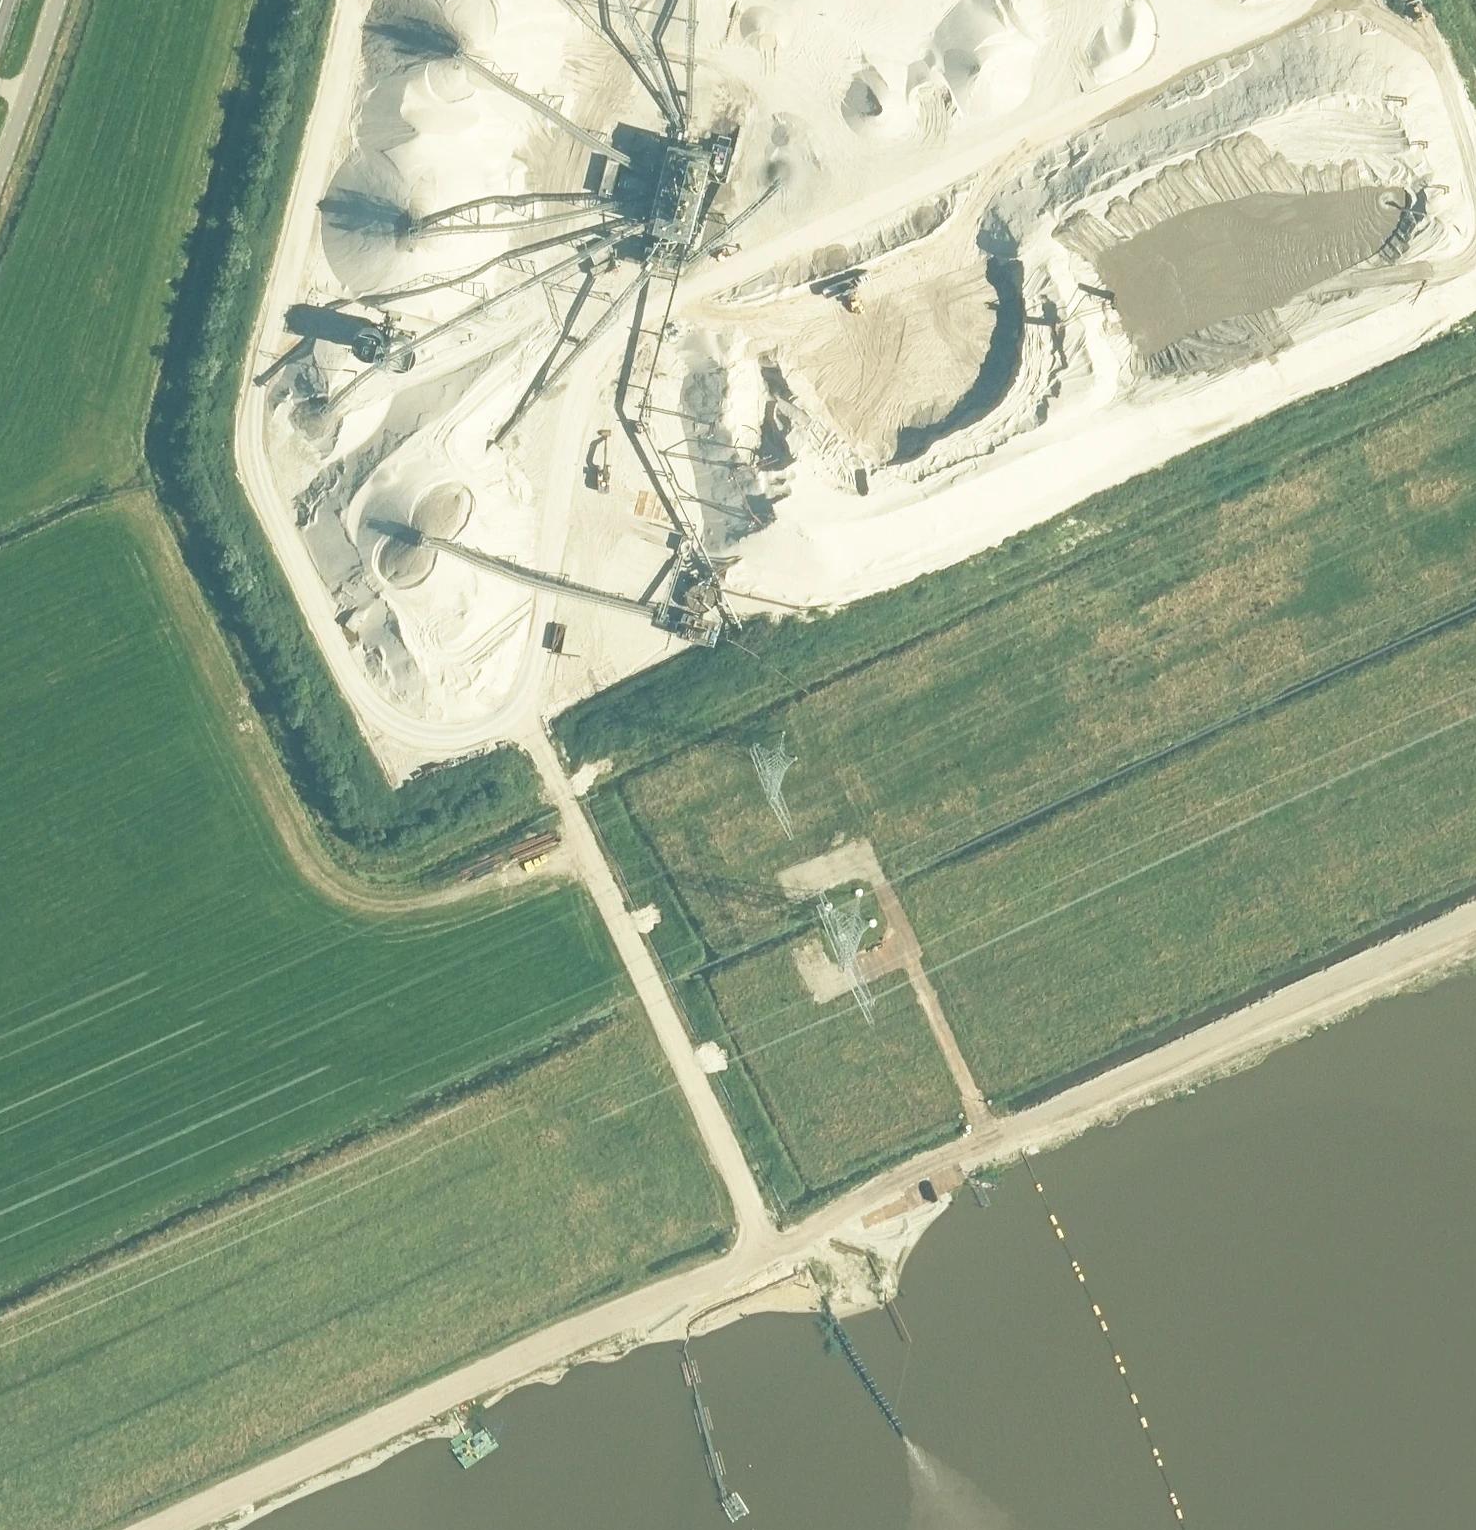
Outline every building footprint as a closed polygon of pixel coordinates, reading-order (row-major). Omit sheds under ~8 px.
[(624,184),(623,194),(644,196),(645,185),(624,184)] [(482,460),(490,470),(503,458),(495,449),(482,460)] [(358,615),(344,630),(354,640),(369,624),(358,615)] [(232,766),(219,771),(223,783),(237,778),(232,766)]
